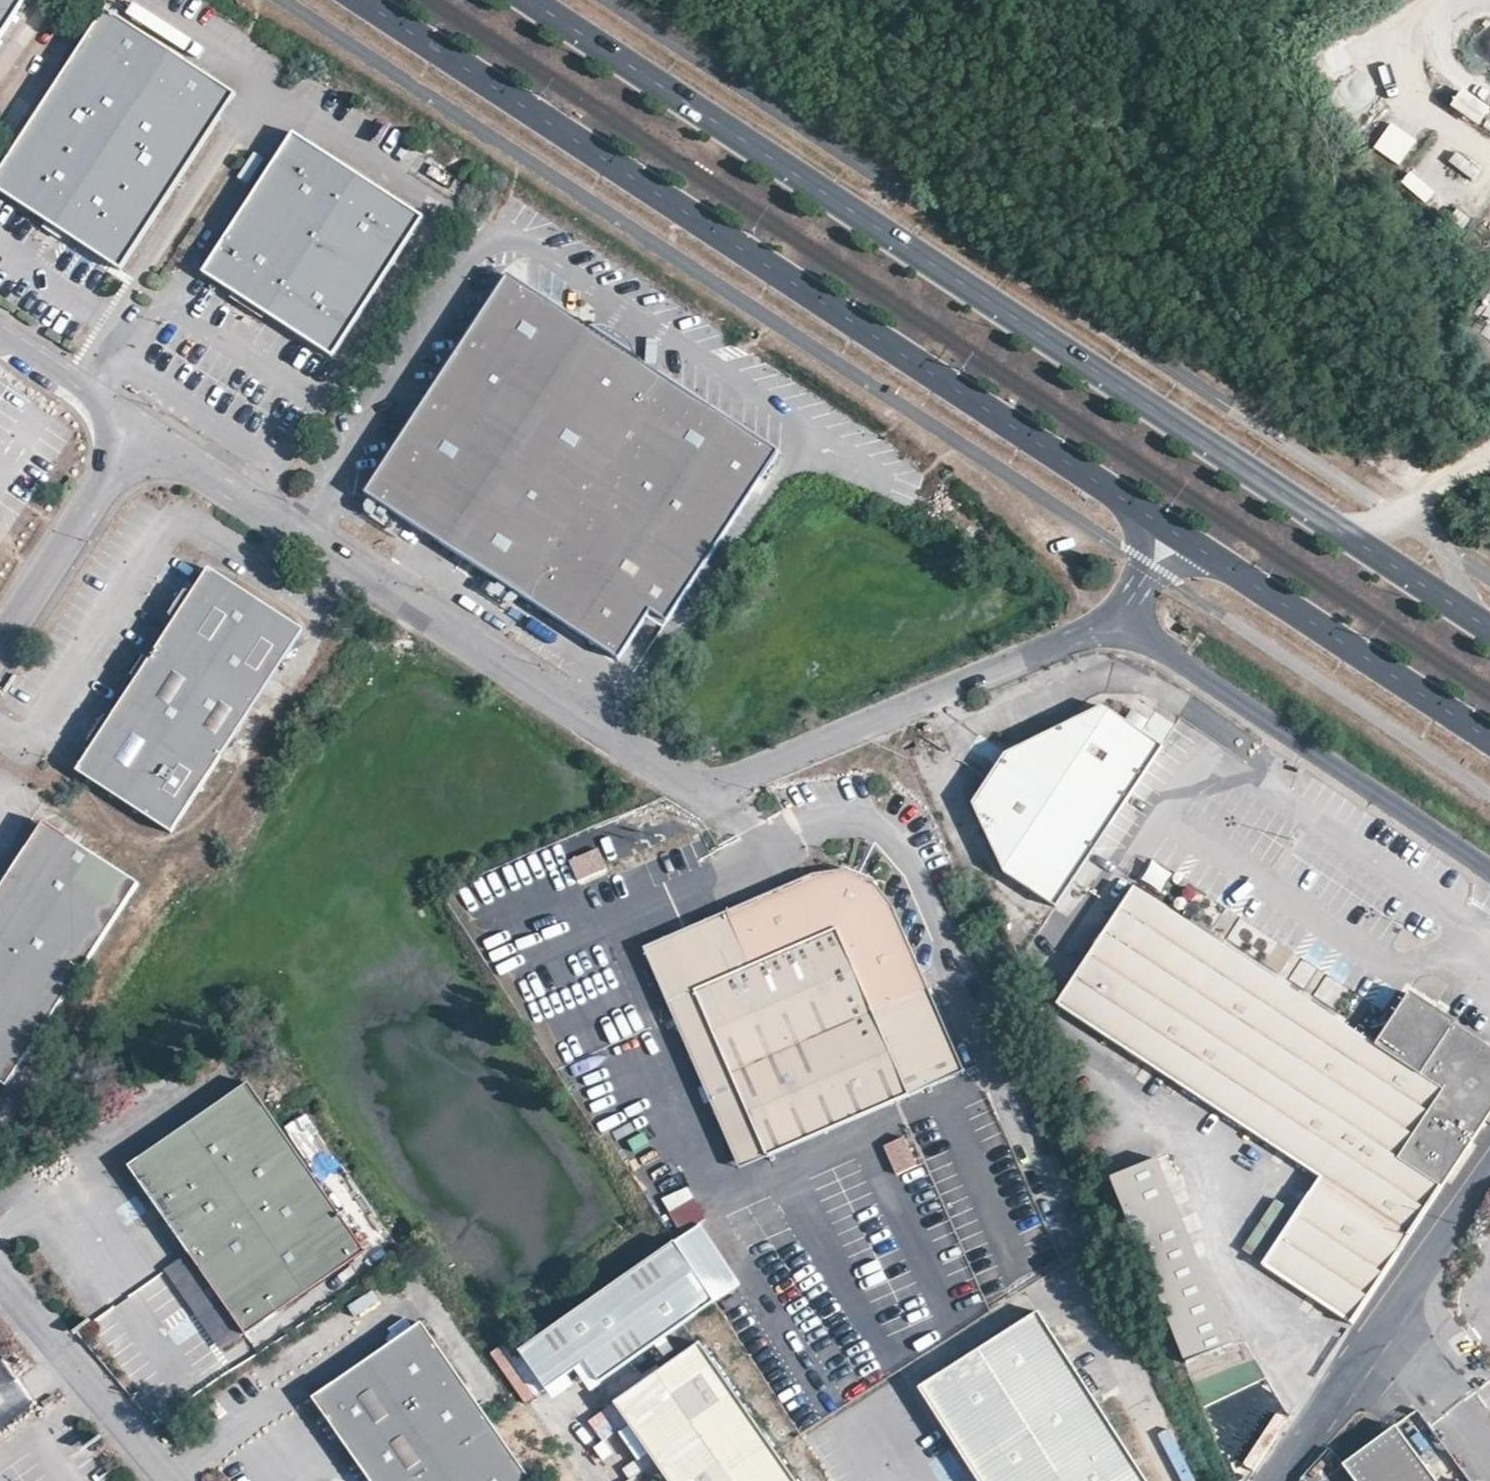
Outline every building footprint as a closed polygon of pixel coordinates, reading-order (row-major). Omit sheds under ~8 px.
[(27,0),(0,0),(0,42),(27,0)] [(120,273),(235,97),(105,12),(0,174),(0,195),(44,224),(66,237),(111,267),(120,273)] [(1448,107),(1478,126),(1489,109),(1459,90),(1448,107)] [(425,216),(293,132),(203,272),(234,292),(269,314),(333,357),(425,216)] [(1472,181),(1480,170),(1455,152),(1447,163),(1472,181)] [(44,224),(39,232),(60,246),(66,237),(44,224)] [(782,449),(637,358),(586,325),(505,276),(366,492),(627,656),(657,611),(671,620),(782,449)] [(1483,333),(1489,337),(1489,291),(1474,314),(1489,324),(1483,333)] [(269,314),(234,292),(229,301),(263,323),(269,314)] [(596,323),(586,325),(637,358),(637,352),(635,346),(631,340),(625,332),(619,329),(614,326),(603,323),(596,323)] [(149,660),(139,675),(125,697),(111,718),(96,741),(79,768),(174,829),(220,758),(255,705),(303,630),(208,569),(191,595),(176,619),(159,643),(149,660)] [(169,614),(176,619),(191,595),(184,591),(169,614)] [(132,671),(139,675),(149,660),(142,656),(132,671)] [(1103,709),(1001,750),(970,803),(998,874),(1058,908),(1158,735),(1160,741),(1170,725),(1156,717),(1148,720),(1130,710),(1123,721),(1103,709)] [(111,718),(104,713),(89,737),(96,741),(111,718)] [(8,1085),(45,1028),(141,882),(45,820),(0,889),(0,1080),(8,1085)] [(569,860),(579,882),(609,869),(599,846),(569,860)] [(863,856),(727,914),(746,960),(694,982),(767,1154),(913,1092),(874,1011),(924,987),(863,856)] [(1059,1001),(1322,1175),(1265,1264),(1352,1320),(1407,1238),(1489,1108),(1489,1044),(1409,991),(1394,1014),(1373,1045),(1304,999),(1134,887),(1059,1001)] [(767,1154),(694,982),(746,960),(727,914),(647,948),(739,1166),(767,1154)] [(913,1092),(963,1068),(924,987),(874,1011),(913,1092)] [(133,1161),(180,1231),(196,1256),(208,1274),(247,1331),(366,1252),(328,1196),(252,1082),(133,1161)] [(884,1144),(897,1175),(920,1165),(907,1135),(884,1144)] [(133,1161),(124,1167),(171,1237),(180,1231),(133,1161)] [(1156,1162),(1111,1180),(1185,1365),(1230,1347),(1156,1162)] [(690,1186),(664,1196),(676,1227),(702,1217),(690,1186)] [(702,1224),(676,1241),(712,1300),(740,1280),(736,1270),(702,1224)] [(712,1300),(676,1241),(523,1348),(548,1387),(589,1360),(601,1378),(712,1300)] [(196,1256),(188,1261),(238,1337),(247,1331),(208,1274),(196,1256)] [(918,1388),(977,1480),(1146,1480),(1115,1433),(1038,1311),(918,1388)] [(426,1320),(316,1394),(328,1412),(342,1433),(357,1455),(374,1480),(375,1480),(536,1480),(426,1320)] [(615,1397),(673,1480),(800,1480),(700,1338),(615,1397)] [(1185,1365),(1229,1480),(1244,1480),(1291,1416),(1245,1343),(1230,1347),(1185,1365)] [(328,1412),(320,1417),(334,1438),(342,1433),(328,1412)] [(1398,1422),(1348,1459),(1364,1480),(1442,1480),(1398,1422)] [(619,1432),(596,1447),(603,1459),(627,1444),(619,1432)] [(374,1480),(357,1455),(349,1461),(363,1480),(373,1480),(374,1480)]
